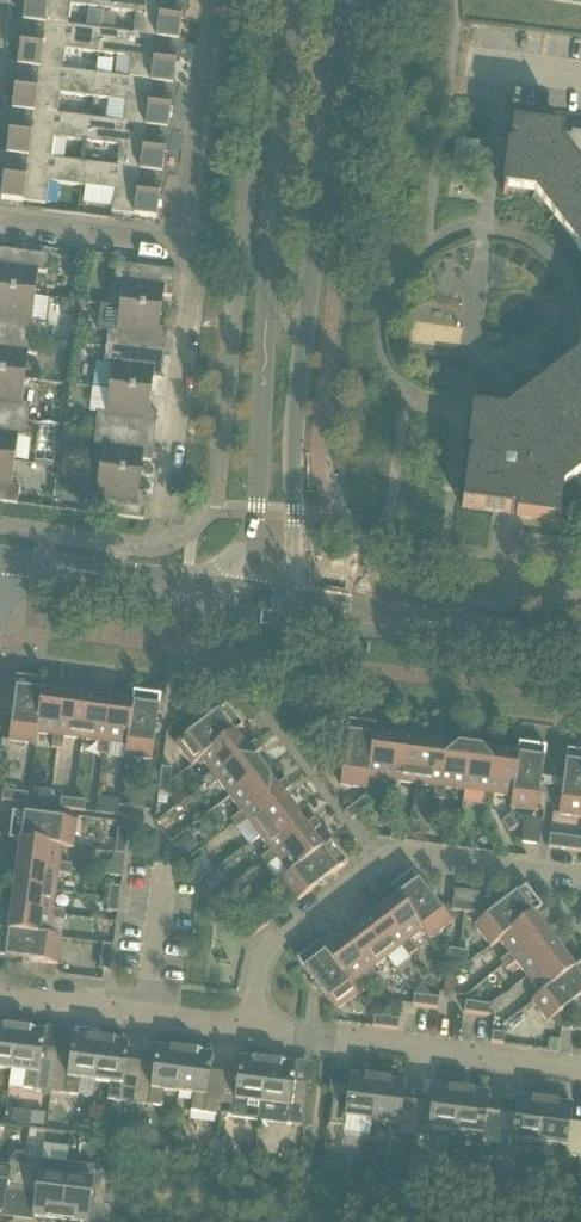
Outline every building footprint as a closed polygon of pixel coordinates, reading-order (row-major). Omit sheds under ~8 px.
[(103,11),(105,0),(26,0),(23,23),(43,26),(43,25),(68,28),(68,27),(70,7),(103,11)] [(181,23),(182,12),(163,9),(164,0),(105,0),(103,11),(136,15),(134,36),(166,40),(166,41),(178,43),(181,23)] [(65,51),(98,55),(101,31),(68,27),(68,28),(43,25),(43,26),(41,39),(21,37),(17,67),(37,70),(37,69),(62,72),(65,51)] [(173,87),(175,67),(177,56),(164,55),(166,41),(166,40),(134,36),(101,31),(98,55),(131,59),(128,80),(128,81),(153,84),(173,87)] [(59,95),(92,99),(95,76),(62,72),(37,69),(37,70),(35,84),(15,81),(12,112),(31,114),(32,113),(57,117),(57,116),(59,95)] [(167,131),(171,101),(151,98),(153,84),(128,81),(128,80),(95,76),(92,99),(125,103),(122,125),(148,128),(148,129),(167,131)] [(54,139),(87,143),(90,120),(57,116),(57,117),(32,113),(31,114),(30,128),(10,125),(6,156),(26,158),(51,161),(51,160),(54,139)] [(162,175),(164,155),(166,145),(146,142),(148,129),(148,128),(122,125),(115,124),(116,123),(90,120),(87,143),(120,148),(117,168),(117,169),(142,172),(142,173),(162,175)] [(509,149),(503,195),(506,195),(507,191),(535,194),(580,255),(580,135),(571,134),(571,138),(563,137),(564,133),(561,133),(512,127),(510,143),(513,143),(512,150),(509,149)] [(456,141),(449,188),(473,191),(479,144),(456,141)] [(48,184),(81,188),(84,164),(51,160),(51,161),(26,158),(24,172),(4,169),(0,200),(46,206),(48,184)] [(156,220),(159,200),(160,189),(140,186),(142,173),(142,172),(117,169),(117,168),(84,164),(81,188),(114,192),(111,214),(156,220)] [(49,257),(0,251),(0,293),(35,297),(38,273),(47,274),(49,257)] [(116,265),(114,283),(122,284),(119,308),(161,313),(163,297),(171,299),(175,273),(116,265)] [(35,297),(0,293),(0,335),(38,340),(40,323),(32,322),(35,297)] [(159,330),(161,313),(119,308),(116,333),(108,332),(106,348),(164,356),(167,331),(159,330)] [(38,340),(0,335),(0,377),(25,380),(28,356),(36,357),(38,340)] [(161,381),(164,356),(106,348),(103,365),(112,366),(109,391),(151,396),(153,380),(161,381)] [(580,361),(505,418),(477,415),(478,410),(475,409),(469,454),(471,455),(471,461),(468,460),(462,509),(510,515),(510,512),(517,513),(516,516),(561,522),(561,519),(557,518),(560,490),(580,474),(580,351),(580,361)] [(25,380),(0,377),(0,419),(28,423),(30,406),(21,405),(25,380)] [(149,412),(151,396),(109,391),(106,415),(97,414),(95,431),(154,438),(157,413),(149,412)] [(28,423),(0,419),(0,461),(14,463),(17,438),(26,439),(28,423)] [(151,463),(154,438),(95,431),(93,447),(102,449),(99,474),(140,479),(142,462),(151,463)] [(14,463),(0,461),(0,503),(17,506),(20,488),(11,487),(14,463)] [(138,494),(140,479),(99,474),(96,498),(87,497),(85,514),(143,521),(147,496),(138,494)] [(17,678),(8,742),(35,746),(37,735),(43,693),(44,682),(17,678)] [(64,696),(43,693),(37,735),(53,737),(52,749),(57,750),(64,696)] [(132,705),(126,747),(125,758),(152,761),(160,697),(133,694),(132,705)] [(87,699),(64,696),(57,750),(62,751),(64,738),(82,741),(87,699)] [(110,702),(87,699),(82,741),(99,743),(98,756),(103,756),(110,702)] [(132,705),(110,702),(103,756),(108,757),(110,745),(126,747),(132,705)] [(175,746),(187,761),(192,767),(201,760),(234,734),(243,728),(227,706),(175,746)] [(368,779),(374,737),(375,726),(348,723),(340,787),(367,790),(368,779)] [(374,737),(368,779),(387,782),(385,794),(390,795),(399,728),(394,727),(392,740),(374,737)] [(399,728),(390,795),(396,795),(397,783),(416,786),(422,744),(403,741),(404,729),(399,728)] [(234,734),(201,760),(211,774),(201,782),(205,787),(258,746),(255,742),(245,749),(234,734)] [(433,801),(439,801),(447,735),(442,734),(440,746),(422,744),(416,786),(435,788),(433,801)] [(439,801),(444,802),(446,790),(464,792),(470,750),(451,748),(452,735),(447,735),(439,801)] [(464,792),(479,794),(483,795),(482,807),(487,808),(495,741),(490,740),(489,753),(470,750),(464,792)] [(487,808),(492,808),(494,796),(512,798),(517,757),(499,754),(501,742),(495,741),(487,808)] [(517,757),(512,798),(510,810),(537,813),(546,749),(519,745),(517,757)] [(263,773),(254,760),(252,757),(262,750),(258,746),(205,787),(208,791),(218,783),(230,798),(263,773)] [(567,752),(558,816),(580,819),(580,754),(567,752)] [(170,783),(172,770),(162,769),(160,781),(170,783)] [(263,773),(230,798),(241,813),(232,821),(235,825),(288,784),(285,780),(275,788),(263,773)] [(169,795),(170,783),(160,781),(158,794),(169,795)] [(288,784),(235,825),(238,829),(247,822),(259,837),(293,811),(281,796),(291,789),(288,784)] [(14,804),(15,793),(3,792),(1,802),(14,804)] [(28,795),(15,793),(14,804),(27,805),(28,795)] [(372,806),(365,797),(355,805),(362,814),(372,806)] [(72,811),(73,801),(61,799),(59,810),(72,811)] [(85,813),(86,803),(73,801),(72,811),(85,813)] [(362,814),(355,805),(345,813),(351,821),(362,814)] [(130,819),(131,809),(119,807),(117,817),(130,819)] [(144,810),(131,809),(130,819),(143,821),(144,810)] [(318,823),(314,819),(304,826),(293,811),(259,837),(271,852),(261,859),(264,864),(318,823)] [(12,814),(10,835),(9,841),(20,843),(62,848),(73,850),(77,823),(12,814)] [(509,834),(518,827),(510,817),(501,823),(509,834)] [(538,846),(541,821),(524,819),(521,844),(538,846)] [(264,864),(268,868),(277,861),(288,875),(322,850),(311,835),(321,827),(318,823),(264,864)] [(127,843),(128,831),(118,829),(116,842),(127,843)] [(560,850),(562,837),(550,836),(548,849),(560,850)] [(572,852),(573,839),(562,837),(560,850),(572,852)] [(573,839),(572,852),(580,853),(580,840),(573,839)] [(125,856),(127,843),(116,842),(115,855),(125,856)] [(17,864),(71,872),(72,866),(60,865),(62,848),(20,843),(17,864)] [(322,850),(288,875),(280,882),(296,904),(347,864),(331,843),(322,850)] [(122,878),(125,856),(115,855),(112,876),(122,878)] [(71,872),(17,864),(14,887),(56,893),(58,875),(71,877),(71,872)] [(411,873),(390,890),(397,898),(422,932),(429,941),(451,924),(411,873)] [(234,886),(215,901),(230,921),(249,906),(234,886)] [(56,893),(14,887),(11,910),(65,918),(66,912),(53,911),(56,893)] [(121,889),(110,887),(109,900),(119,901),(121,889)] [(533,916),(542,909),(526,888),(474,927),(491,949),(499,942),(533,916)] [(480,895),(454,891),(453,901),(466,903),(478,905),(480,895)] [(397,898),(379,912),(413,955),(417,952),(409,942),(422,932),(397,898)] [(117,914),(119,901),(109,900),(107,913),(117,914)] [(464,913),(466,903),(453,901),(452,912),(464,913)] [(477,915),(478,906),(478,905),(466,903),(464,913),(477,915)] [(65,918),(11,910),(8,932),(50,938),(52,921),(64,923),(65,918)] [(379,912),(361,926),(386,960),(401,949),(408,958),(413,955),(379,912)] [(249,939),(270,924),(263,915),(243,931),(249,939)] [(533,916),(499,942),(510,956),(500,963),(503,967),(543,937),(547,934),(541,926),(533,916)] [(361,926),(342,940),(376,984),(380,980),(372,971),(386,960),(361,926)] [(60,946),(61,939),(50,938),(8,932),(0,931),(0,958),(57,966),(60,946)] [(543,937),(503,967),(506,972),(516,964),(527,977),(560,952),(552,941),(547,934),(543,937)] [(342,940),(325,953),(351,987),(364,977),(371,987),(376,984),(342,940)] [(325,953),(318,944),(297,961),(336,1012),(357,996),(351,987),(325,953)] [(111,959),(113,947),(102,945),(101,958),(111,959)] [(458,964),(459,951),(449,950),(447,963),(458,964)] [(470,953),(459,951),(458,964),(468,966),(470,953)] [(560,952),(527,977),(540,995),(574,970),(569,963),(560,952)] [(110,972),(111,959),(101,958),(99,971),(110,972)] [(580,999),(580,965),(574,970),(540,995),(531,1002),(548,1024),(580,999)] [(425,1008),(426,998),(414,996),(412,1007),(425,1008)] [(439,999),(426,998),(425,1008),(438,1010),(439,999)] [(477,1015),(478,1005),(465,1003),(464,1013),(477,1015)] [(491,1006),(478,1005),(477,1015),(489,1017),(491,1006)] [(385,1029),(387,1019),(374,1017),(373,1028),(385,1029)] [(398,1031),(399,1021),(387,1019),(385,1029),(398,1031)] [(17,1027),(5,1025),(4,1028),(0,1028),(0,1070),(11,1072),(17,1027)] [(44,1033),(30,1032),(29,1029),(17,1027),(11,1072),(26,1074),(24,1090),(51,1094),(55,1058),(41,1056),(44,1033)] [(505,1035),(492,1033),(491,1043),(504,1045),(505,1035)] [(95,1083),(101,1038),(88,1036),(87,1039),(73,1037),(70,1060),(55,1058),(51,1094),(78,1098),(80,1081),(95,1083)] [(128,1045),(113,1043),(113,1040),(101,1038),(95,1083),(110,1085),(107,1102),(134,1105),(139,1069),(125,1067),(128,1045)] [(178,1094),(184,1049),(172,1048),(171,1050),(156,1048),(153,1071),(139,1069),(134,1105),(161,1109),(163,1092),(178,1094)] [(211,1056),(197,1054),(197,1051),(184,1049),(178,1094),(193,1096),(191,1113),(218,1116),(223,1080),(208,1078),(211,1056)] [(262,1105),(268,1060),(256,1059),(255,1061),(240,1059),(237,1082),(223,1080),(218,1116),(260,1122),(262,1105)] [(268,1060),(262,1105),(277,1107),(274,1124),(302,1128),(306,1091),(292,1090),(295,1067),(280,1065),(280,1062),(268,1060)] [(372,1123),(378,1080),(350,1077),(347,1099),(333,1098),(329,1125),(344,1127),(346,1119),(372,1123)] [(405,1084),(378,1080),(372,1123),(398,1126),(397,1134),(413,1136),(416,1109),(402,1107),(405,1084)] [(455,1134),(461,1092),(433,1088),(430,1111),(416,1109),(413,1136),(428,1138),(429,1130),(455,1134)] [(494,1160),(500,1120),(486,1118),(489,1095),(461,1092),(455,1134),(482,1137),(479,1159),(493,1161),(494,1160)] [(539,1145),(545,1103),(517,1099),(514,1122),(500,1120),(494,1160),(510,1162),(513,1141),(539,1145)] [(545,1103),(539,1145),(565,1148),(564,1157),(580,1159),(580,1149),(580,1131),(569,1129),(572,1106),(545,1103)] [(15,1108),(13,1121),(45,1127),(47,1114),(15,1108)] [(60,1221),(65,1179),(67,1165),(40,1161),(40,1168),(24,1166),(21,1193),(35,1195),(32,1218),(60,1221)] [(21,1193),(24,1166),(9,1164),(8,1172),(0,1171),(0,1213),(4,1214),(7,1191),(21,1193)] [(65,1179),(60,1221),(66,1221),(87,1221),(90,1202),(104,1204),(108,1176),(94,1174),(94,1168),(67,1165),(65,1179)]
